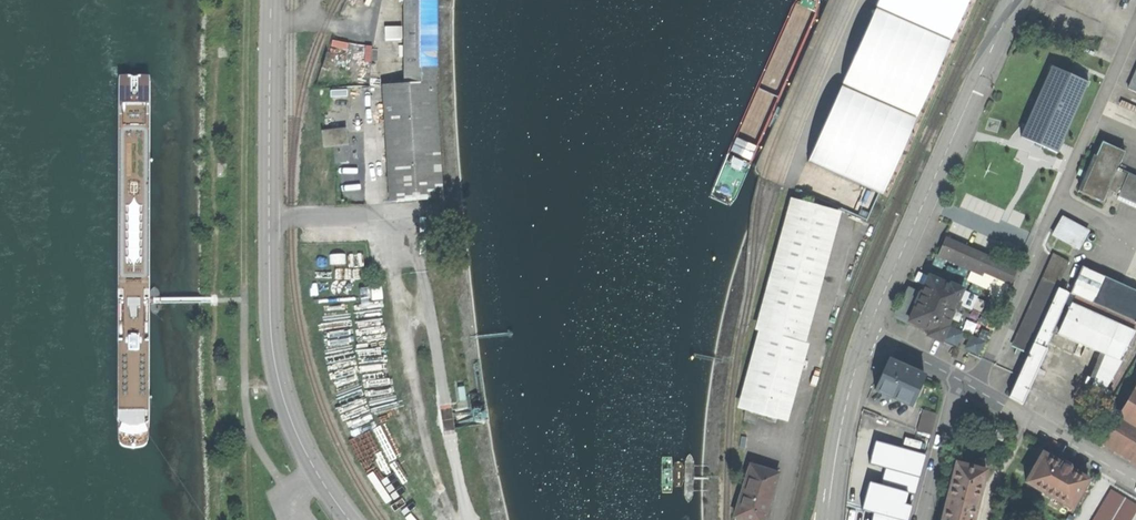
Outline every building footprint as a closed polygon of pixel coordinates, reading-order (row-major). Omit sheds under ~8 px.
[(434,0),(405,0),(406,81),(433,80),(436,80),(434,0)] [(884,192),(967,0),(875,0),(874,8),(865,8),(841,64),(806,146),(805,159),(834,171),(833,171),(881,192),(884,192)] [(1051,66),(1021,136),(1039,144),(1057,151),(1088,82),(1051,66)] [(406,81),(384,83),(391,198),(441,195),(433,80),(406,81)] [(347,159),(346,126),(323,127),(324,143),(339,142),(339,149),(335,149),(335,159),(347,159)] [(1108,191),(1119,195),(1128,175),(1121,172),(1122,171),(1118,169),(1125,152),(1102,142),(1080,193),(1103,203),(1108,191)] [(1129,173),(1128,175),(1119,195),(1118,197),(1135,205),(1135,177),(1129,173)] [(769,333),(794,340),(830,211),(801,203),(765,332),(769,333)] [(1063,218),(1054,235),(1079,249),(1088,231),(1063,218)] [(984,272),(992,276),(994,272),(1013,280),(1017,270),(945,238),(939,253),(975,269),(973,272),(982,276),(984,272)] [(1042,278),(1059,286),(1070,261),(1053,254),(1042,278)] [(1070,294),(1075,296),(1135,323),(1135,291),(1082,267),(1070,294)] [(1013,280),(994,272),(992,276),(1011,285),(1013,280)] [(917,281),(925,284),(928,277),(920,274),(917,281)] [(927,335),(941,341),(947,327),(946,327),(954,310),(956,311),(960,304),(971,309),(976,297),(962,290),(962,289),(950,284),(949,285),(929,276),(928,277),(925,284),(923,289),(920,294),(910,289),(894,318),(908,324),(909,321),(929,331),(927,335)] [(1033,343),(1058,288),(1059,286),(1042,278),(1011,347),(1028,354),(1033,343)] [(1067,292),(1058,288),(1033,343),(1044,348),(1050,335),(1048,334),(1067,292)] [(1075,296),(1071,304),(1071,303),(1057,333),(1118,360),(1134,331),(1135,327),(1135,323),(1075,296)] [(944,339),(960,346),(966,331),(950,325),(944,339)] [(974,329),(964,347),(979,356),(989,337),(974,329)] [(794,340),(769,333),(748,411),(777,419),(797,341),(794,340)] [(1044,348),(1033,343),(1028,354),(1009,397),(1022,405),(1047,349),(1044,348)] [(924,377),(888,361),(875,390),(910,406),(924,377)] [(1103,443),(1135,463),(1135,386),(1103,443)] [(1093,403),(1088,399),(1084,406),(1088,409),(1093,403)] [(450,407),(441,409),(446,432),(453,430),(460,429),(456,406),(450,407)] [(917,431),(930,435),(936,414),(922,410),(917,431)] [(1097,424),(1091,420),(1083,433),(1089,436),(1097,424)] [(917,431),(911,452),(924,456),(930,435),(917,431)] [(1061,464),(1042,453),(1025,483),(1071,509),(1088,480),(1069,468),(1070,467),(1062,462),(1061,464)] [(908,458),(906,465),(921,468),(923,461),(908,458)] [(956,463),(941,519),(973,519),(986,471),(956,463)] [(734,516),(734,519),(763,519),(777,474),(750,465),(734,516)] [(909,514),(916,489),(890,484),(883,519),(908,519),(909,514)] [(1135,515),(1135,501),(1111,487),(1092,519),(1133,519),(1135,515)]
